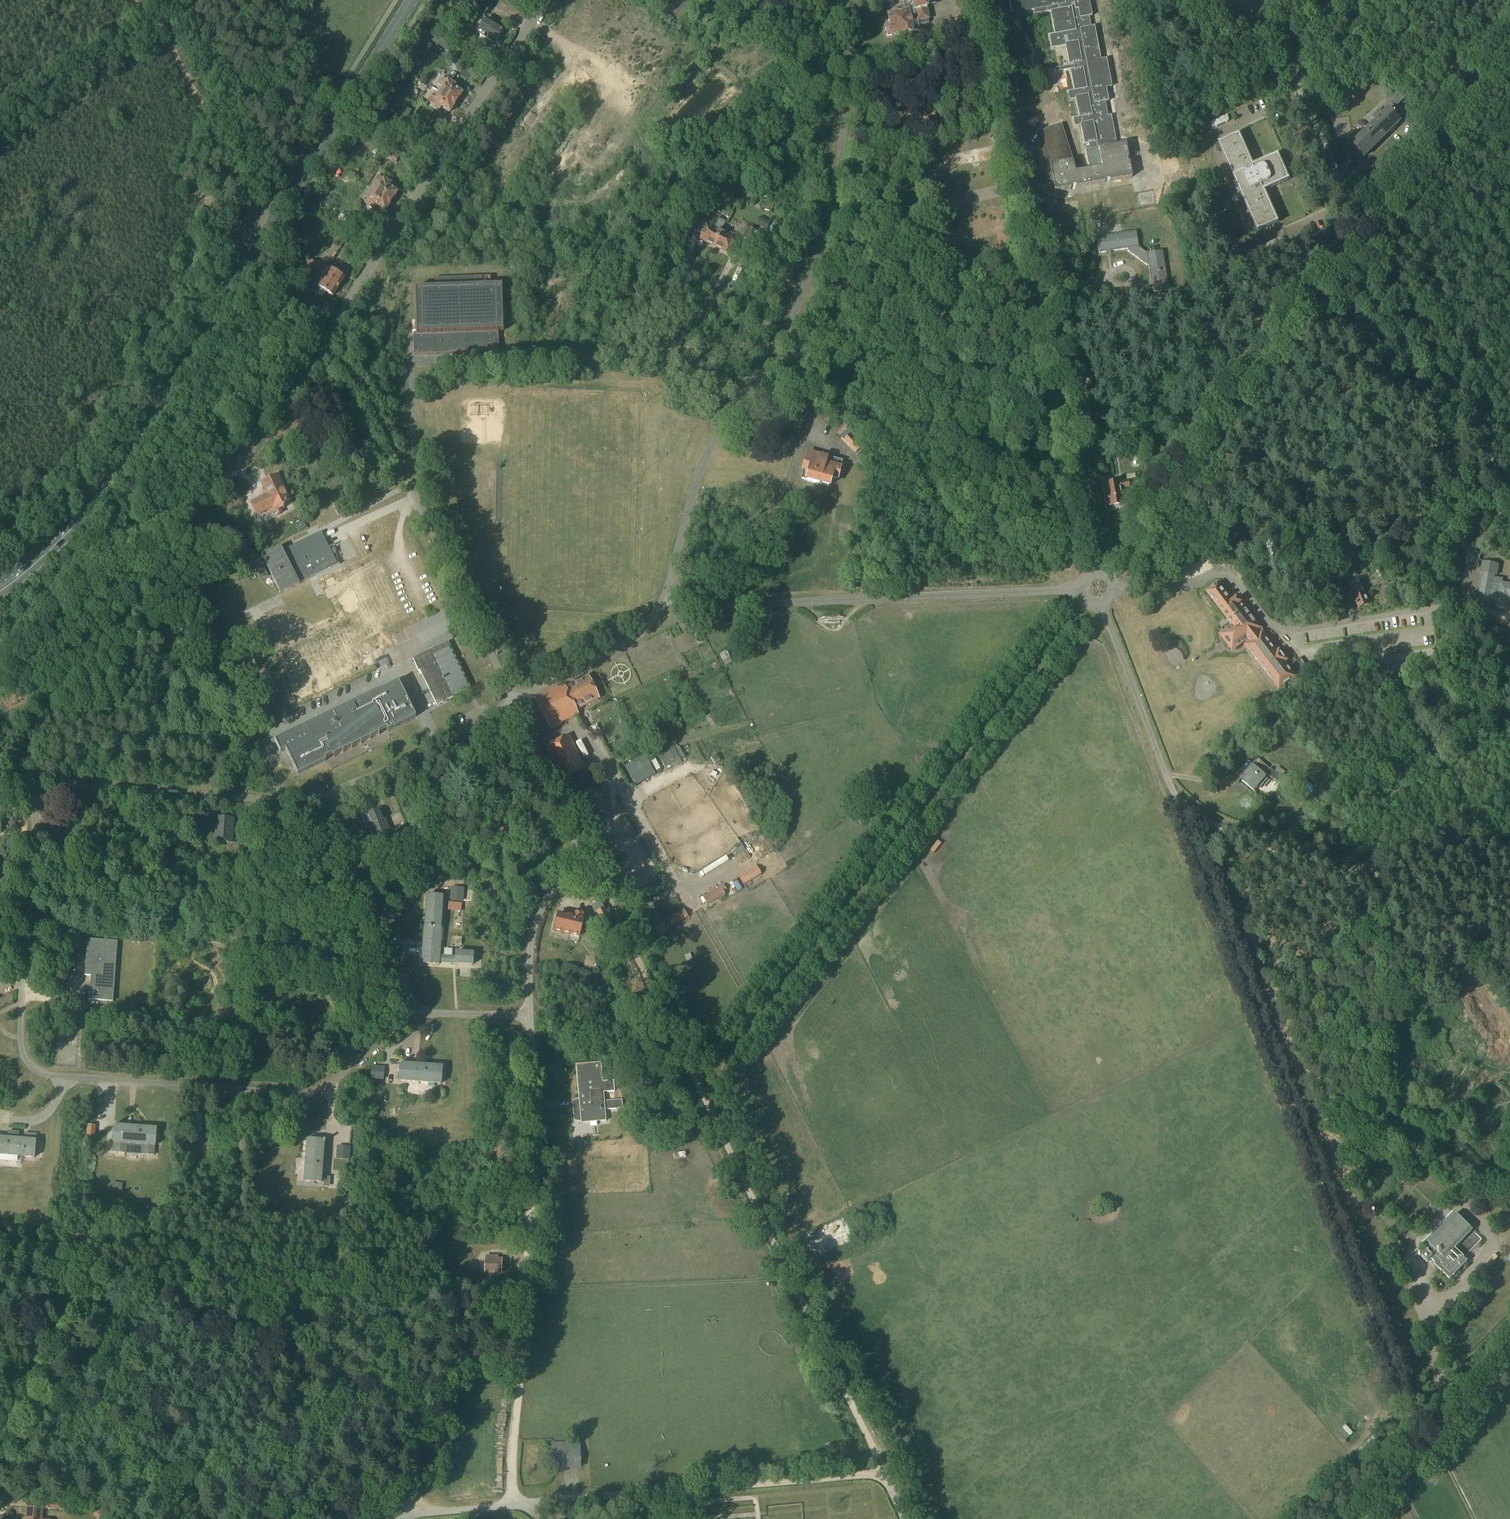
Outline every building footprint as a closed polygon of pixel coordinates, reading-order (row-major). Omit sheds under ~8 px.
[(473,8),(485,16),(490,6),(488,5),(480,0),(478,0),(473,8)] [(885,28),(887,37),(892,36),(892,37),(913,32),(919,31),(917,22),(928,20),(926,9),(927,9),(925,0),(903,0),(904,3),(903,3),(904,10),(907,9),(907,12),(887,16),(890,27),(885,28)] [(1090,144),(1091,150),(1085,152),(1089,171),(1075,173),(1060,128),(1049,131),(1047,132),(1045,133),(1044,134),(1043,136),(1042,137),(1041,139),(1041,140),(1040,142),(1040,144),(1040,145),(1048,183),(1052,182),(1054,193),(1070,190),(1070,189),(1075,188),(1075,189),(1104,183),(1104,182),(1109,181),(1109,183),(1131,178),(1128,164),(1127,164),(1127,160),(1128,159),(1125,145),(1117,147),(1111,116),(1107,117),(1104,103),(1109,102),(1106,87),(1111,86),(1106,62),(1101,63),(1094,27),(1091,28),(1089,18),(1092,17),(1089,0),(1010,0),(1008,0),(1011,15),(1036,10),(1037,15),(1050,13),(1055,36),(1050,36),(1052,48),(1065,46),(1069,66),(1074,65),(1075,71),(1070,72),(1074,91),(1069,92),(1070,100),(1075,99),(1079,118),(1074,119),(1075,126),(1080,125),(1084,145),(1090,144)] [(486,19),(482,26),(498,37),(503,30),(486,19)] [(498,37),(482,26),(477,33),(494,44),(498,37)] [(431,42),(441,48),(445,42),(436,36),(431,42)] [(400,83),(408,81),(407,74),(398,76),(400,83)] [(448,82),(442,79),(438,85),(443,89),(440,94),(455,104),(462,94),(453,89),(455,86),(448,82)] [(1387,100),(1396,109),(1406,100),(1396,90),(1387,100)] [(427,102),(432,106),(439,111),(441,108),(449,113),(455,104),(440,94),(437,99),(430,96),(427,102)] [(1370,117),(1375,122),(1352,145),(1364,157),(1401,122),(1388,109),(1383,114),(1378,109),(1370,117)] [(1229,120),(1227,116),(1210,124),(1212,127),(1212,128),(1213,128),(1213,129),(1214,129),(1214,128),(1228,122),(1229,122),(1229,121),(1229,120)] [(376,136),(379,130),(371,125),(368,131),(376,136)] [(391,134),(384,130),(381,135),(387,139),(391,134)] [(1259,231),(1275,224),(1277,223),(1278,224),(1278,223),(1278,222),(1264,191),(1269,189),(1268,187),(1276,184),(1277,186),(1290,180),(1289,179),(1279,155),(1268,160),(1269,162),(1259,166),(1258,164),(1253,166),(1239,134),(1238,135),(1220,143),(1219,143),(1222,150),(1225,148),(1236,174),(1233,175),(1236,183),(1234,184),(1238,194),(1241,193),(1244,200),(1248,199),(1259,224),(1255,225),(1258,232),(1259,232),(1259,231)] [(219,160),(214,147),(204,151),(210,164),(219,160)] [(387,151),(384,155),(397,165),(400,161),(387,151)] [(373,191),(390,203),(397,193),(388,188),(391,184),(383,180),(377,176),(374,182),(379,186),(377,190),(374,189),(373,191)] [(727,179),(717,182),(720,190),(729,187),(727,179)] [(361,202),(367,205),(366,206),(374,210),(376,207),(384,212),(390,203),(373,191),(372,193),(374,194),(370,200),(365,196),(361,202)] [(701,207),(706,210),(714,213),(719,205),(711,201),(706,199),(701,207)] [(759,219),(755,226),(766,232),(770,224),(759,219)] [(714,247),(720,233),(713,230),(714,226),(709,224),(708,227),(705,226),(699,240),(714,247)] [(760,234),(749,228),(744,240),(755,245),(760,234)] [(1147,254),(1138,248),(1136,232),(1096,239),(1099,254),(1106,254),(1106,256),(1110,255),(1110,253),(1125,250),(1148,267),(1146,255),(1147,254)] [(720,233),(714,247),(729,254),(735,241),(734,240),(735,237),(730,234),(728,237),(720,233)] [(1265,246),(1265,247),(1265,248),(1267,251),(1267,252),(1284,244),(1282,240),(1281,239),(1280,239),(1267,245),(1266,245),(1266,246),(1265,246)] [(1146,255),(1148,267),(1151,282),(1148,283),(1149,287),(1151,288),(1152,293),(1168,291),(1162,252),(1147,254),(1146,255)] [(310,276),(316,266),(309,262),(303,272),(310,276)] [(316,266),(313,271),(320,275),(319,275),(324,278),(323,278),(338,287),(343,279),(331,271),(324,267),(318,263),(316,265),(317,265),(316,266)] [(790,283),(794,274),(789,272),(785,281),(790,283)] [(318,277),(313,284),(321,289),(333,296),(338,287),(323,278),(322,280),(318,277)] [(413,334),(414,356),(499,353),(498,332),(503,332),(501,286),(491,287),(490,277),(434,279),(434,289),(415,289),(417,334),(413,334)] [(389,350),(377,355),(381,366),(393,361),(389,350)] [(388,388),(398,381),(391,370),(386,373),(390,379),(385,382),(388,388)] [(397,384),(387,389),(392,400),(402,395),(397,384)] [(845,426),(836,434),(842,441),(855,455),(862,449),(849,435),(852,433),(845,426)] [(1130,438),(1126,438),(1114,438),(1114,446),(1127,446),(1127,445),(1130,445),(1130,438)] [(837,480),(840,468),(842,462),(808,452),(802,471),(803,472),(801,480),(806,481),(806,482),(829,488),(831,479),(837,480)] [(282,514),(280,510),(291,505),(277,476),(261,483),(267,496),(252,503),(257,515),(273,508),(275,513),(274,513),(276,517),(282,514)] [(1128,481),(1118,482),(1104,484),(1108,508),(1122,506),(1119,490),(1129,489),(1128,481)] [(338,503),(333,506),(338,517),(343,514),(338,503)] [(283,551),(281,547),(268,554),(262,557),(280,594),(299,585),(299,584),(316,576),(337,566),(335,561),(321,533),(283,551)] [(1214,555),(1223,548),(1214,538),(1206,545),(1214,555)] [(1481,576),(1482,577),(1477,604),(1488,606),(1490,600),(1497,601),(1496,607),(1507,609),(1509,598),(1509,585),(1501,583),(1500,585),(1493,583),(1493,579),(1494,579),(1495,576),(1497,577),(1499,565),(1481,562),(1479,574),(1481,574),(1481,576)] [(1352,578),(1358,575),(1355,568),(1349,571),(1352,578)] [(320,583),(315,585),(319,596),(324,594),(320,583)] [(1247,647),(1273,682),(1275,680),(1281,688),(1295,678),(1284,663),(1286,661),(1279,652),(1277,653),(1259,630),(1260,629),(1236,597),(1231,601),(1218,584),(1207,593),(1233,626),(1221,635),(1233,651),(1249,638),(1252,643),(1247,647)] [(1358,610),(1371,604),(1362,584),(1350,590),(1358,610)] [(368,632),(388,622),(384,614),(364,625),(368,632)] [(1491,637),(1498,638),(1500,629),(1493,628),(1491,637)] [(272,641),(278,638),(275,632),(268,635),(272,641)] [(448,642),(413,660),(418,672),(420,671),(437,706),(453,698),(453,696),(470,688),(448,642)] [(579,715),(577,711),(599,699),(587,677),(565,688),(558,686),(534,697),(550,730),(579,715)] [(380,691),(380,690),(275,741),(281,754),(286,751),(298,775),(326,762),(325,759),(333,756),(334,758),(335,757),(334,755),(342,751),(343,753),(344,753),(343,751),(351,747),(352,749),(353,748),(352,746),(360,742),(361,744),(362,744),(361,742),(369,738),(370,740),(371,740),(370,738),(378,734),(379,736),(380,735),(379,733),(387,729),(388,732),(416,718),(405,695),(399,682),(398,681),(397,682),(389,686),(388,686),(389,687),(380,691)] [(275,737),(284,733),(281,725),(272,729),(275,737)] [(569,736),(543,749),(560,781),(586,768),(569,736)] [(716,756),(711,760),(715,766),(721,763),(716,756)] [(1248,776),(1242,782),(1254,792),(1266,778),(1265,777),(1266,775),(1283,786),(1289,790),(1293,781),(1283,775),(1282,777),(1271,770),(1270,769),(1258,759),(1252,766),(1246,774),(1248,776)] [(722,809),(729,806),(724,795),(717,798),(722,809)] [(365,815),(374,838),(390,832),(381,809),(365,815)] [(1329,811),(1325,817),(1334,822),(1338,816),(1329,811)] [(215,843),(232,844),(233,818),(216,818),(215,843)] [(404,825),(394,829),(397,837),(407,834),(404,825)] [(238,844),(235,844),(235,855),(250,855),(250,844),(238,843),(238,844)] [(732,847),(736,860),(747,857),(743,843),(732,847)] [(696,857),(703,853),(709,862),(718,856),(712,846),(705,850),(701,844),(692,850),(696,857)] [(761,876),(756,866),(738,877),(743,886),(761,876)] [(463,901),(464,888),(451,887),(450,901),(463,901)] [(707,907),(725,896),(720,887),(702,897),(707,907)] [(439,965),(439,963),(440,956),(441,928),(440,928),(442,897),(427,896),(425,927),(424,927),(422,964),(439,965)] [(594,913),(596,913),(604,929),(614,924),(606,908),(604,909),(601,901),(591,906),(594,913)] [(688,918),(682,909),(665,920),(670,928),(688,918)] [(569,933),(573,934),(573,936),(576,937),(577,935),(580,935),(583,922),(582,922),(584,915),(576,914),(575,920),(557,916),(554,929),(557,930),(556,932),(560,933),(561,931),(565,932),(564,934),(569,935),(569,933)] [(594,948),(600,941),(588,933),(583,940),(594,948)] [(85,976),(91,976),(89,1000),(113,1002),(117,942),(87,940),(85,976)] [(440,956),(439,963),(455,964),(455,965),(472,966),(473,954),(455,953),(455,957),(440,956)] [(579,1123),(582,1123),(583,1123),(583,1124),(608,1122),(607,1110),(615,1110),(616,1101),(606,1102),(605,1094),(617,1092),(616,1081),(604,1083),(602,1064),(599,1064),(598,1062),(573,1065),(577,1099),(570,1101),(572,1121),(579,1122),(579,1123)] [(442,1067),(400,1064),(399,1081),(441,1084),(442,1067)] [(384,1069),(371,1068),(370,1081),(383,1082),(384,1069)] [(88,1126),(87,1137),(95,1137),(96,1126),(88,1126)] [(113,1143),(113,1153),(126,1154),(127,1144),(141,1145),(141,1155),(154,1156),(155,1146),(156,1129),(156,1128),(146,1127),(145,1128),(114,1126),(113,1143)] [(34,1158),(36,1141),(36,1134),(30,1134),(30,1141),(23,1140),(19,1140),(19,1132),(8,1132),(7,1139),(0,1138),(0,1156),(34,1158)] [(304,1182),(321,1183),(324,1141),(307,1140),(304,1182)] [(351,1148),(338,1147),(337,1160),(350,1161),(351,1148)] [(114,1197),(123,1197),(123,1188),(114,1188),(114,1197)] [(1435,1263),(1434,1264),(1450,1279),(1468,1261),(1455,1248),(1472,1230),(1455,1213),(1427,1242),(1435,1249),(1431,1254),(1427,1250),(1421,1256),(1427,1263),(1431,1259),(1435,1263)] [(871,1215),(864,1219),(867,1224),(874,1221),(871,1215)] [(820,1235),(823,1240),(833,1236),(831,1230),(820,1235)] [(818,1246),(821,1252),(848,1238),(844,1232),(818,1246)] [(1396,1238),(1387,1248),(1395,1255),(1404,1246),(1396,1238)] [(486,1257),(485,1274),(501,1274),(501,1260),(497,1259),(497,1257),(486,1257)] [(551,1445),(551,1470),(580,1470),(580,1442),(573,1442),(573,1445),(551,1445)] [(26,1508),(26,1518),(41,1518),(42,1509),(26,1508)]
